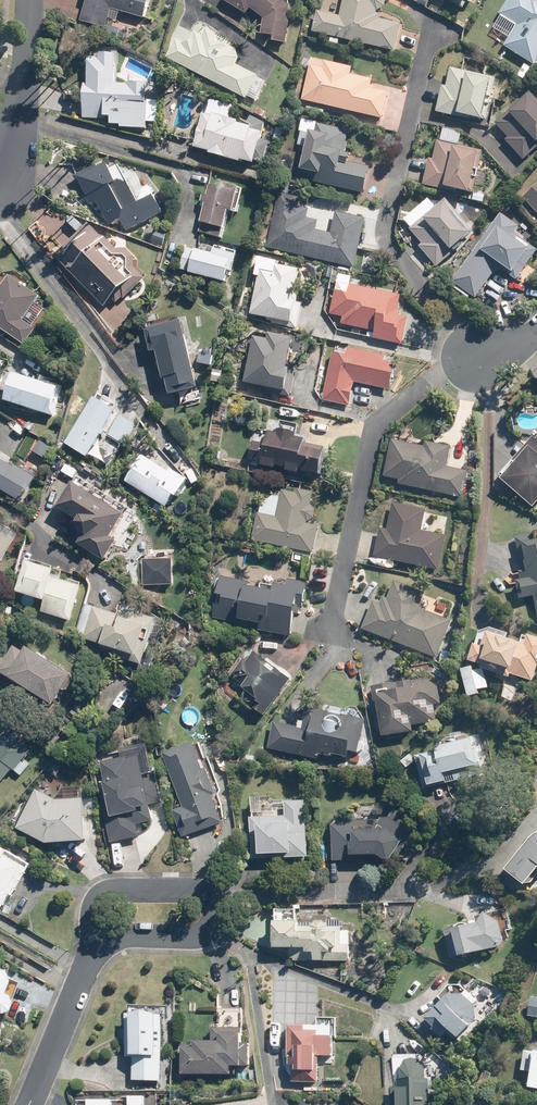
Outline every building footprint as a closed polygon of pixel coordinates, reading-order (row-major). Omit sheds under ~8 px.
[(85,18),(109,26),(112,14),(120,17),(123,8),(146,15),(151,0),(90,0),(85,18)] [(248,13),(251,8),(265,17),(262,32),(276,35),(275,40),(287,42),(293,15),(291,15),(292,5),(286,0),(226,0),(248,13)] [(398,49),(404,22),(383,17),(384,12),(379,11),(380,9),(388,5),(389,0),(347,0),(343,15),(320,10),(316,30),(398,49)] [(504,12),(521,24),(508,44),(536,62),(536,0),(512,0),(504,12)] [(176,39),(167,58),(247,97),(258,75),(236,64),(239,58),(236,49),(214,38),(217,32),(207,28),(204,35),(196,32),(191,41),(185,43),(176,39)] [(88,82),(86,113),(89,113),(88,117),(106,118),(107,113),(127,114),(127,124),(148,126),(149,107),(141,107),(142,98),(132,98),(132,83),(113,82),(115,59),(102,58),(102,55),(94,54),(92,82),(88,82)] [(354,73),(356,66),(327,59),(327,61),(315,58),(306,97),(386,117),(392,91),(374,87),(376,77),(354,73)] [(446,85),(441,111),(465,116),(466,115),(473,116),(474,112),(490,115),(499,76),(455,67),(451,86),(446,85)] [(511,138),(527,157),(536,149),(536,94),(534,91),(499,121),(513,137),(511,138)] [(257,111),(265,116),(267,111),(259,107),(257,111)] [(196,146),(212,150),(212,152),(243,160),(244,157),(258,160),(266,131),(262,130),(264,124),(254,118),(250,117),(248,124),(241,122),(242,119),(226,115),(226,118),(214,115),(213,117),(204,115),(196,146)] [(351,141),(349,140),(351,128),(321,122),(319,127),(317,127),(317,131),(312,130),(302,176),(368,191),(373,166),(352,161),(354,152),(348,151),(351,141)] [(280,127),(277,136),(285,138),(287,128),(280,127)] [(433,158),(428,183),(451,189),(452,182),(477,188),(486,150),(441,140),(437,159),(433,158)] [(93,193),(90,195),(103,218),(116,222),(126,217),(132,228),(167,210),(158,193),(157,194),(152,184),(147,186),(139,171),(124,167),(122,163),(114,167),(111,160),(83,175),(93,193)] [(205,196),(203,203),(207,205),(200,231),(221,237),(224,226),(226,227),(231,209),(236,210),(243,186),(226,182),(224,187),(213,183),(209,197),(205,196)] [(536,207),(536,188),(528,196),(536,207)] [(321,220),(309,217),(311,208),(300,206),(302,196),(282,191),(270,246),(358,266),(369,217),(340,211),(335,233),(319,229),(321,220)] [(447,201),(415,228),(427,243),(424,246),(440,265),(459,249),(457,247),(477,230),(452,199),(448,202),(447,201)] [(523,225),(504,212),(457,280),(480,296),(498,271),(507,269),(520,278),(536,254),(536,245),(518,232),(523,225)] [(137,265),(137,255),(130,248),(120,247),(109,236),(107,238),(93,222),(58,254),(72,269),(74,268),(107,304),(123,291),(127,295),(148,276),(137,265)] [(184,269),(232,281),(236,268),(238,268),(242,252),(220,247),(219,252),(200,247),(200,250),(189,247),(186,257),(181,256),(179,264),(185,265),(184,269)] [(256,311),(276,315),(274,322),(299,327),(305,297),(301,296),(307,267),(282,262),(281,269),(266,266),(256,311)] [(450,267),(444,274),(451,279),(456,272),(450,267)] [(354,282),(355,275),(342,272),(333,313),(347,316),(345,323),(379,330),(378,337),(406,343),(412,317),(402,314),(404,308),(401,308),(405,294),(354,282)] [(27,344),(39,328),(25,318),(43,295),(16,273),(3,290),(0,288),(0,323),(27,344)] [(191,317),(152,326),(158,349),(165,347),(171,375),(173,375),(177,390),(206,384),(191,317)] [(295,364),(301,334),(276,329),(274,338),(260,335),(250,378),(270,382),(268,390),(293,395),(295,388),(293,388),(298,365),(295,364)] [(336,351),(326,398),(353,404),(358,380),(395,388),(400,362),(388,360),(389,354),(353,346),(351,355),(336,351)] [(217,368),(215,379),(224,381),(226,370),(217,368)] [(13,398),(58,415),(62,403),(56,401),(62,385),(23,371),(13,398)] [(71,373),(69,380),(78,383),(80,376),(71,373)] [(139,424),(119,412),(121,408),(100,395),(71,441),(92,454),(106,432),(108,434),(108,433),(127,444),(139,424)] [(269,459),(269,461),(282,464),(283,462),(295,464),(294,468),(306,470),(307,467),(328,472),(333,446),(312,441),(312,436),(303,434),(304,430),(286,426),(285,431),(277,430),(274,442),(259,439),(255,456),(269,459)] [(503,475),(504,476),(507,478),(528,501),(535,508),(536,506),(536,439),(536,438),(503,475)] [(396,439),(387,474),(404,478),(403,483),(464,497),(471,470),(450,465),(454,446),(429,440),(428,446),(396,439)] [(147,452),(131,480),(174,504),(181,492),(185,494),(195,476),(177,466),(176,469),(147,452)] [(19,501),(35,478),(15,464),(14,466),(0,456),(0,488),(19,501)] [(91,531),(85,541),(112,558),(125,537),(120,533),(133,511),(81,480),(65,506),(83,517),(86,528),(91,531)] [(256,538),(317,551),(322,525),(309,522),(310,520),(312,520),(318,516),(319,509),(316,504),(314,503),(317,491),(302,488),(301,492),(286,489),(281,516),(261,512),(256,538)] [(448,535),(423,529),(428,508),(397,501),(391,529),(384,527),(378,555),(441,569),(448,535)] [(156,507),(162,511),(165,506),(159,502),(156,507)] [(0,521),(0,569),(23,533),(1,519),(0,521)] [(526,570),(524,570),(526,578),(524,578),(527,597),(536,595),(536,533),(536,531),(519,534),(526,570)] [(36,559),(25,588),(51,598),(47,610),(75,620),(87,586),(58,575),(60,568),(36,559)] [(175,559),(147,560),(148,582),(175,582),(175,559)] [(237,620),(246,622),(247,621),(262,624),(261,629),(289,634),(294,613),(299,613),(300,608),(304,609),(305,603),(309,583),(289,580),(288,586),(280,585),(276,584),(275,591),(250,586),(250,582),(227,578),(222,577),(221,581),(217,580),(215,591),(219,592),(219,595),(225,596),(224,602),(223,606),(216,604),(213,618),(236,623),(237,620)] [(377,600),(366,628),(440,657),(454,620),(426,609),(423,603),(428,592),(398,580),(391,598),(386,596),(384,603),(377,600)] [(14,586),(11,595),(18,598),(21,589),(14,586)] [(105,646),(104,647),(122,653),(121,658),(145,665),(146,662),(158,619),(122,608),(120,615),(94,607),(84,635),(83,639),(105,646)] [(477,658),(490,662),(489,666),(514,675),(515,672),(536,679),(536,677),(536,635),(533,633),(532,637),(526,634),(524,639),(494,629),(489,645),(483,643),(477,658)] [(17,646),(2,670),(59,705),(80,672),(35,645),(30,654),(17,646)] [(445,650),(442,661),(448,663),(452,652),(445,650)] [(271,661),(258,651),(249,663),(245,660),(234,673),(238,676),(236,678),(247,687),(246,689),(259,699),(253,706),(265,715),(294,679),(278,667),(271,661)] [(479,665),(467,667),(473,695),(485,692),(484,688),(492,686),(487,667),(480,669),(479,665)] [(402,689),(399,690),(397,682),(372,686),(378,721),(382,721),(385,737),(415,732),(414,725),(415,725),(438,722),(435,705),(441,704),(439,686),(428,679),(401,683),(402,689)] [(279,721),(273,747),(321,758),(322,752),(327,753),(328,750),(331,750),(331,753),(336,755),(337,751),(355,755),(356,750),(363,751),(367,749),(368,744),(365,740),(370,719),(311,705),(308,721),(303,720),(302,727),(279,721)] [(16,767),(18,769),(34,750),(11,731),(0,745),(0,786),(16,767)] [(446,748),(419,754),(427,787),(488,773),(479,737),(446,745),(446,748)] [(169,752),(187,806),(178,809),(186,835),(228,822),(219,793),(221,792),(213,766),(209,768),(200,742),(169,752)] [(248,762),(259,763),(260,756),(249,755),(248,762)] [(127,758),(101,763),(108,795),(112,814),(106,816),(111,843),(140,837),(137,824),(155,820),(142,756),(128,759),(127,758)] [(15,786),(9,794),(14,799),(20,791),(15,786)] [(68,846),(67,840),(93,838),(90,796),(58,798),(39,789),(21,827),(40,836),(50,841),(54,841),(54,847),(68,846)] [(293,817),(256,816),(256,855),(312,856),(312,799),(293,798),(293,817)] [(414,834),(414,824),(417,824),(416,816),(411,810),(400,810),(394,816),(386,817),(384,819),(344,819),(338,825),(338,859),(390,858),(389,855),(391,857),(399,857),(414,834)] [(515,868),(533,882),(536,876),(536,838),(515,868)] [(10,906),(17,891),(15,890),(28,864),(10,854),(13,849),(0,842),(0,901),(10,906)] [(282,945),(294,946),(294,959),(354,960),(354,944),(352,944),(352,930),(344,930),(344,925),(332,925),(327,920),(321,920),(315,925),(306,925),(306,919),(300,919),(300,909),(282,909),(282,945)] [(486,921),(451,929),(457,955),(504,945),(509,938),(505,921),(491,912),(486,921)] [(10,995),(15,982),(11,973),(2,969),(0,969),(0,1042),(4,1039),(5,1031),(0,1025),(2,1013),(7,1014),(15,1012),(18,1004),(15,997),(10,995)] [(478,1003),(483,999),(473,988),(471,990),(466,985),(455,984),(443,995),(448,1001),(431,1017),(432,1017),(429,1021),(443,1036),(450,1030),(458,1038),(464,1032),(466,1034),(478,1023),(476,1022),(478,1020),(478,1003)] [(138,1056),(136,1078),(164,1079),(168,1013),(152,1012),(153,1005),(134,1004),(133,1012),(132,1012),(129,1055),(138,1056)] [(293,1083),(319,1083),(319,1057),(334,1057),(334,1038),(338,1038),(338,1018),(319,1017),(319,1025),(289,1026),(290,1058),(291,1058),(291,1066),(293,1066),(293,1081),(293,1083)] [(213,1043),(196,1043),(196,1047),(196,1050),(185,1050),(185,1076),(234,1076),(234,1068),(239,1068),(244,1068),(244,1067),(251,1067),(251,1044),(250,1044),(250,1034),(247,1034),(247,1030),(247,1029),(213,1029),(213,1043)] [(536,1068),(533,1067),(534,1055),(526,1053),(523,1071),(535,1073),(535,1074),(532,1089),(536,1090),(536,1063),(536,1068)] [(400,1086),(396,1086),(396,1104),(436,1104),(436,1082),(432,1083),(432,1078),(430,1078),(429,1069),(424,1059),(416,1057),(409,1059),(403,1070),(403,1078),(400,1078),(400,1086)] [(486,1070),(480,1084),(489,1087),(494,1074),(486,1070)] [(148,1095),(134,1095),(133,1104),(148,1104),(148,1095)] [(130,1098),(127,1098),(127,1097),(116,1097),(116,1098),(93,1098),(93,1104),(130,1104),(130,1098)]
